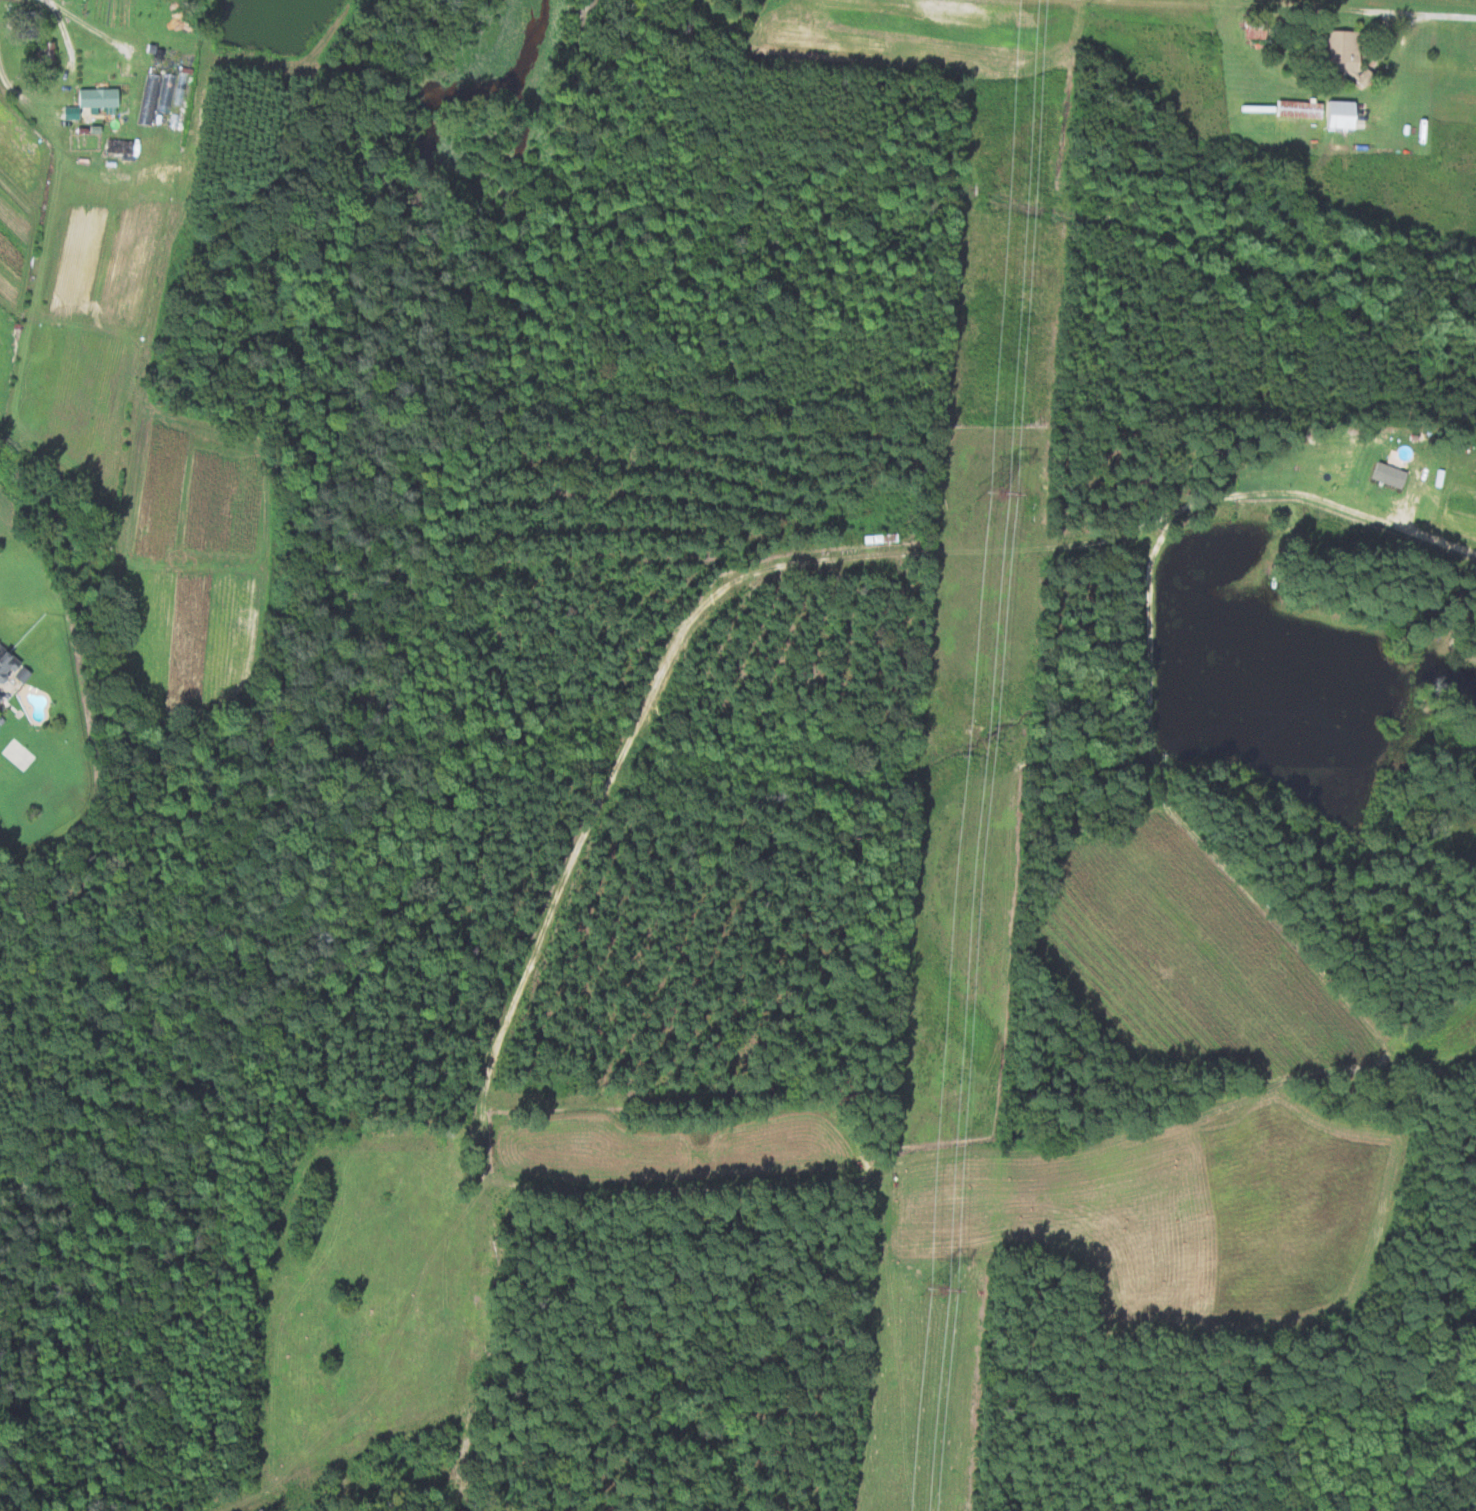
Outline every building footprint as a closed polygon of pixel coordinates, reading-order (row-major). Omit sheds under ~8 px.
[(1321,72),(1353,73),(1355,41),(1349,41),(1350,31),(1323,30),(1321,72)] [(122,107),(122,88),(83,89),(83,107),(77,108),(78,121),(101,120),(101,107),(122,107)] [(1366,478),(1396,490),(1402,473),(1372,461),(1366,478)] [(1,681),(5,685),(24,664),(12,652),(7,656),(0,649),(0,683),(1,681)]
